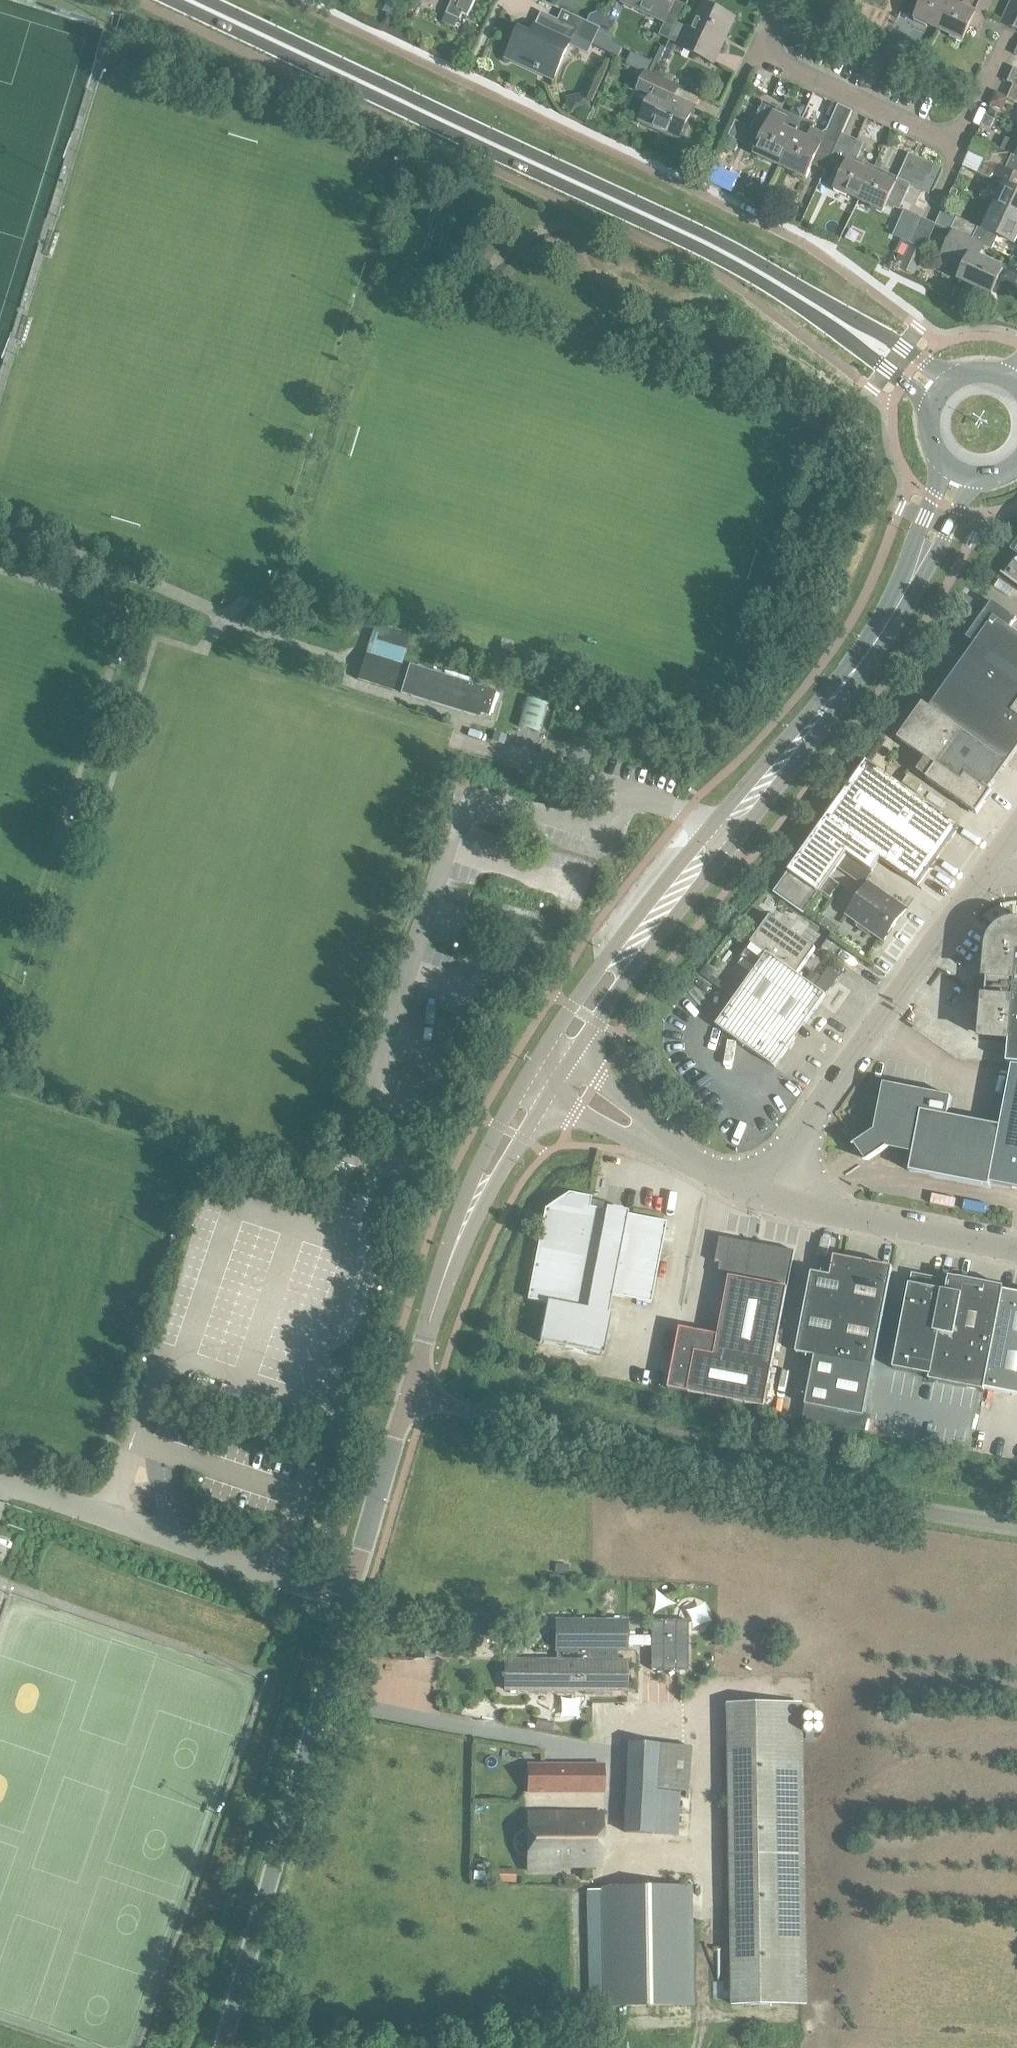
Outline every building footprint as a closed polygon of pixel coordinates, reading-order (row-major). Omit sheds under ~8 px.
[(453,1),(447,14),(459,20),(461,20),(463,15),(469,17),(476,0),(452,0),(453,1)] [(678,2),(678,0),(625,0),(624,2),(668,22),(678,2)] [(921,6),(914,20),(927,26),(928,24),(940,30),(953,2),(950,0),(909,0),(921,6)] [(953,2),(940,30),(952,35),(950,37),(963,43),(972,22),(980,26),(992,0),(981,0),(976,12),(953,2)] [(1016,21),(1016,0),(1011,0),(1000,24),(1013,30),(1016,21)] [(690,27),(681,46),(715,62),(724,43),(720,41),(724,32),(727,34),(735,17),(707,4),(695,29),(690,27)] [(521,29),(508,57),(516,61),(524,65),(526,62),(555,76),(554,78),(556,79),(571,46),(572,43),(574,39),(592,47),(593,45),(601,29),(588,23),(564,12),(563,11),(559,20),(542,12),(532,35),(526,32),(521,29)] [(447,14),(443,23),(455,28),(459,20),(447,14)] [(658,65),(654,74),(664,78),(673,82),(675,78),(666,74),(668,69),(658,65)] [(1014,68),(1008,82),(1014,85),(1016,86),(1016,69),(1014,68)] [(645,72),(636,93),(652,100),(642,120),(681,138),(695,109),(676,100),(665,95),(670,83),(645,72)] [(1008,99),(1009,100),(1016,103),(1016,86),(1014,85),(1008,98),(1008,99)] [(797,133),(784,128),(788,119),(776,114),(779,108),(764,102),(752,128),(765,134),(756,154),(781,166),(797,133)] [(833,118),(839,105),(832,102),(826,116),(833,118)] [(797,133),(781,166),(806,178),(812,165),(816,157),(820,159),(818,163),(828,167),(831,161),(843,134),(854,112),(839,105),(833,118),(825,135),(814,130),(809,139),(797,133)] [(987,116),(982,125),(987,127),(994,125),(996,120),(987,116)] [(865,144),(843,134),(831,161),(846,168),(835,191),(847,197),(848,195),(860,200),(876,168),(858,159),(865,144)] [(984,160),(986,161),(1006,170),(1016,175),(1016,143),(1007,139),(1002,150),(991,145),(984,160)] [(876,168),(860,200),(871,206),(871,207),(883,213),(886,208),(886,207),(886,206),(894,210),(895,208),(900,210),(911,187),(912,184),(911,184),(913,181),(923,159),(910,153),(898,178),(876,168)] [(977,173),(978,174),(979,174),(991,180),(999,184),(1000,184),(1003,186),(992,208),(1016,219),(1016,175),(1006,170),(986,161),(984,160),(984,159),(977,173)] [(711,168),(704,182),(730,194),(737,179),(711,168)] [(973,241),(977,243),(986,247),(993,250),(999,236),(1016,244),(1016,241),(1016,219),(992,208),(983,229),(979,227),(973,241)] [(905,210),(901,219),(917,226),(921,217),(905,210)] [(958,217),(951,231),(954,232),(973,241),(979,227),(959,217),(958,217)] [(953,233),(943,255),(966,265),(959,279),(992,294),(1004,269),(972,254),(977,244),(977,243),(973,241),(954,232),(953,233)] [(901,268),(914,274),(924,252),(911,246),(901,268)] [(1004,575),(1003,575),(1002,576),(1016,586),(1016,557),(1004,575)] [(975,645),(1016,675),(1016,634),(1010,629),(1016,620),(992,603),(967,639),(975,645)] [(376,625),(367,653),(402,665),(412,637),(376,625)] [(928,710),(956,730),(1007,766),(1016,751),(1016,675),(975,645),(928,710)] [(367,653),(358,680),(393,692),(402,665),(367,653)] [(408,664),(399,693),(479,717),(480,714),(488,716),(495,691),(408,664)] [(528,700),(519,727),(537,733),(546,706),(528,700)] [(956,730),(928,710),(922,705),(897,740),(925,760),(917,773),(926,779),(926,780),(976,816),(992,793),(989,791),(1007,766),(956,730)] [(867,762),(774,893),(805,915),(838,868),(839,869),(849,856),(872,873),(875,875),(883,862),(918,887),(960,828),(867,762)] [(849,856),(839,869),(863,886),(872,873),(849,856)] [(947,874),(941,882),(957,893),(962,886),(947,874)] [(884,942),(906,911),(869,884),(847,916),(884,942)] [(816,950),(770,917),(741,958),(757,969),(767,955),(797,976),(816,950)] [(1014,925),(1009,926),(1004,928),(1001,930),(998,933),(996,935),(993,939),(991,944),(989,950),(982,1037),(1009,1039),(1007,1064),(1013,1064),(1012,1067),(1016,1067),(1016,926),(1014,925)] [(767,955),(757,969),(716,1026),(775,1068),(826,996),(797,976),(767,955)] [(707,965),(700,974),(709,980),(710,980),(712,976),(715,971),(707,965)] [(1000,1128),(947,1118),(951,1098),(883,1085),(879,1105),(882,1106),(877,1130),(857,1144),(869,1161),(889,1147),(914,1152),(910,1172),(915,1174),(916,1169),(930,1172),(929,1176),(989,1188),(990,1185),(1016,1190),(1016,1067),(1012,1067),(1000,1128)] [(568,1194),(545,1210),(527,1301),(547,1304),(539,1344),(603,1356),(611,1315),(608,1314),(612,1297),(651,1304),(666,1223),(627,1216),(628,1213),(606,1209),(605,1212),(588,1208),(589,1199),(591,1200),(591,1198),(568,1194)] [(964,1216),(963,1225),(986,1228),(987,1219),(964,1216)] [(729,1277),(718,1336),(681,1329),(670,1389),(688,1392),(765,1406),(796,1246),(758,1238),(759,1234),(748,1232),(747,1236),(726,1232),(718,1275),(729,1277)] [(812,1274),(796,1354),(816,1358),(806,1407),(864,1419),(874,1369),(893,1269),(834,1258),(831,1277),(812,1274)] [(984,1392),(1004,1288),(958,1279),(958,1280),(949,1278),(949,1282),(912,1274),(894,1370),(930,1377),(929,1381),(984,1392)] [(1004,1306),(985,1392),(1016,1399),(1016,1295),(1007,1293),(1004,1306)] [(289,1603),(282,1601),(279,1608),(286,1611),(289,1603)] [(506,1661),(505,1691),(627,1691),(627,1661),(616,1661),(617,1651),(627,1651),(628,1621),(569,1621),(569,1661),(506,1661)] [(651,1671),(689,1671),(689,1621),(652,1621),(651,1671)] [(798,1707),(727,1707),(727,2005),(799,2005),(798,1707)] [(604,1766),(527,1765),(527,1793),(604,1794),(604,1766)] [(658,1791),(656,1834),(678,1835),(680,1792),(658,1791)] [(602,1816),(528,1815),(528,1871),(561,1871),(561,1867),(601,1867),(602,1816)] [(602,1887),(604,2008),(693,2007),(692,1888),(692,1886),(602,1887)]
